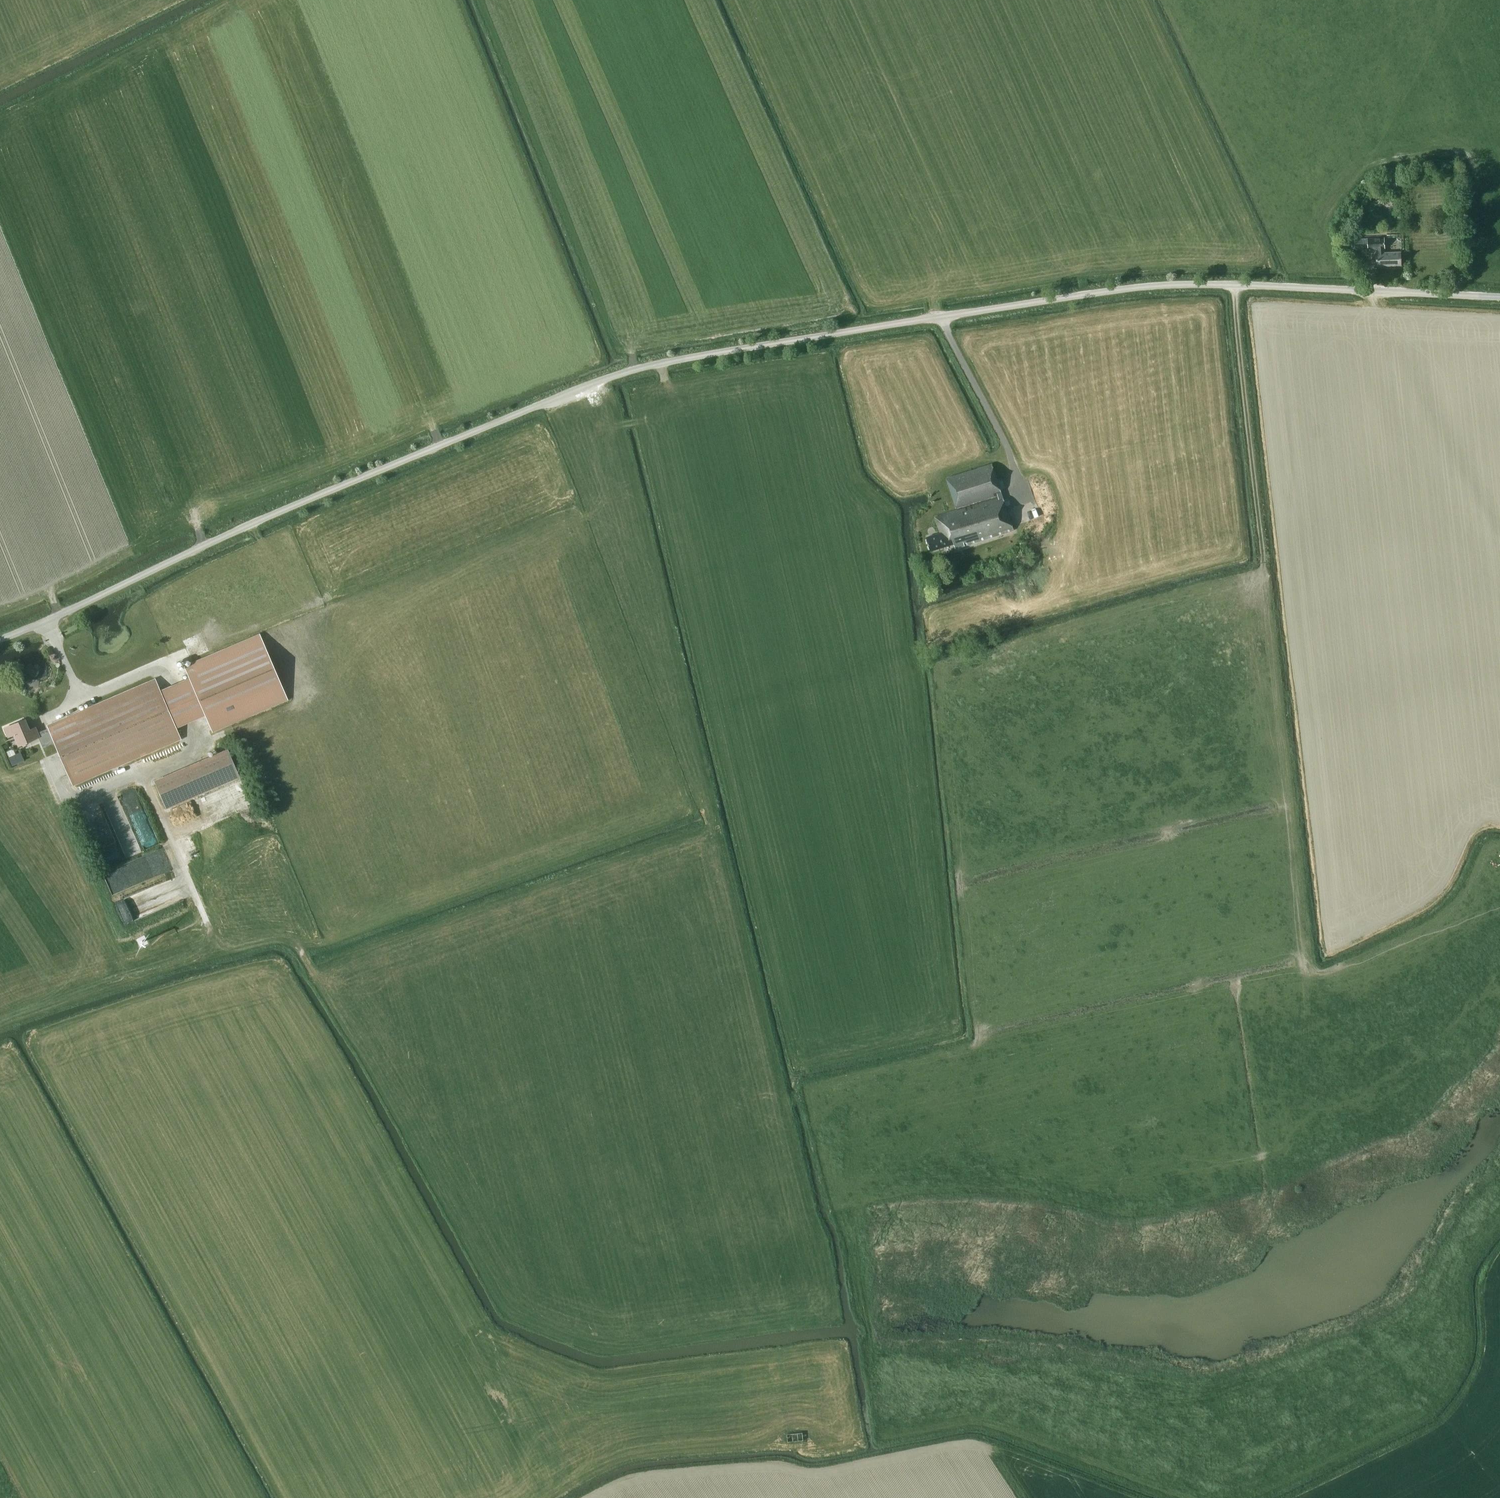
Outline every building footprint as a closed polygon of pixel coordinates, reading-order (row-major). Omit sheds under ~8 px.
[(1397,188),(1395,178),(1379,180),(1380,190),(1397,188)] [(1384,252),(1384,237),(1345,239),(1345,248),(1367,247),(1367,249),(1377,249),(1377,253),(1376,253),(1376,266),(1401,265),(1401,251),(1384,252)] [(588,404),(584,406),(589,418),(594,415),(588,404)] [(1012,529),(992,463),(946,478),(956,510),(934,517),(939,533),(925,537),(929,552),(953,544),(953,545),(954,548),(1012,529)] [(287,697),(260,635),(185,668),(189,678),(160,691),(175,726),(205,714),(212,730),(287,697)] [(160,691),(155,680),(47,727),(48,728),(37,733),(34,727),(29,730),(24,719),(4,727),(8,736),(14,734),(19,745),(38,737),(42,747),(54,742),(72,783),(180,737),(175,726),(160,691)] [(12,766),(24,760),(20,751),(16,754),(13,748),(6,751),(9,757),(8,757),(12,766)] [(239,777),(228,749),(154,780),(166,808),(239,777)] [(124,865),(105,872),(112,893),(136,885),(131,870),(126,872),(124,865)] [(788,1441),(804,1440),(803,1432),(787,1433),(788,1441)]
